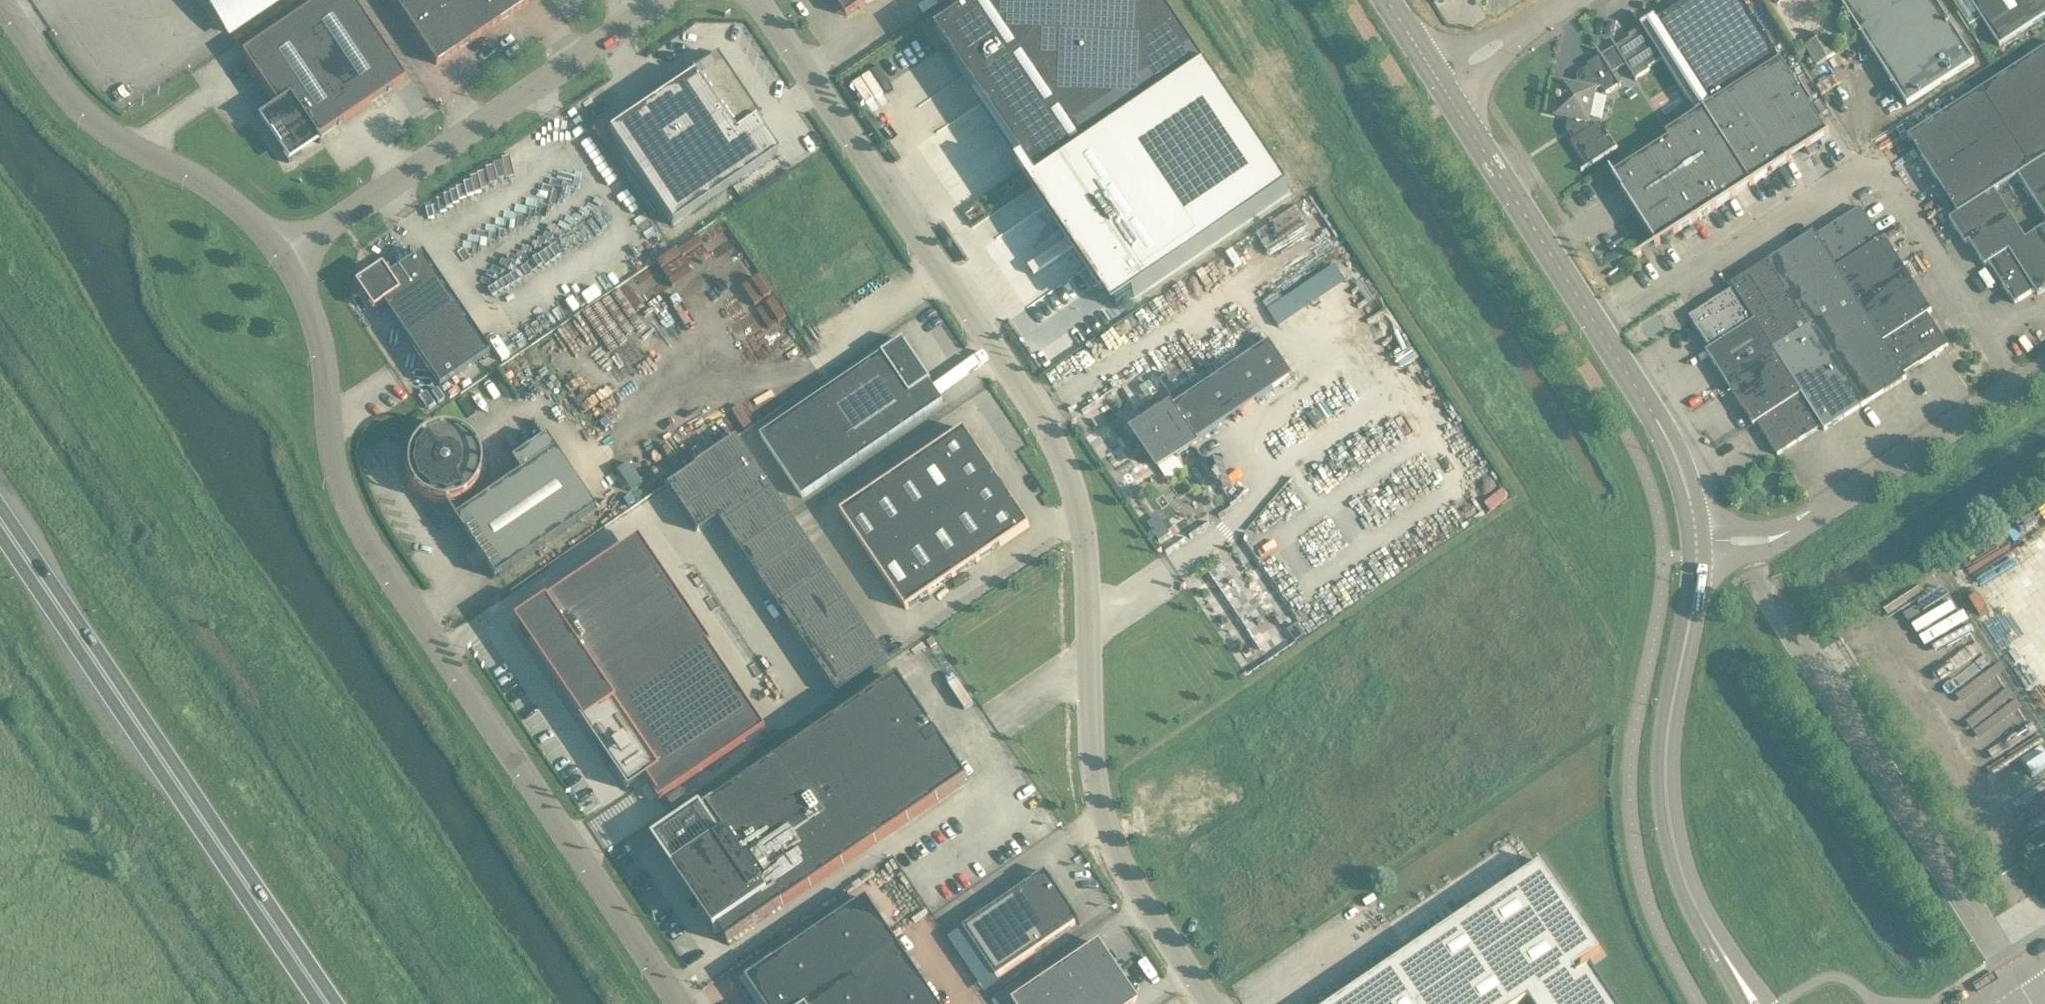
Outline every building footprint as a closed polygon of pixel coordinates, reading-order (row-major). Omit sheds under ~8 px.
[(229,32),(276,0),(207,0),(229,32)] [(315,138),(319,142),(320,141),(318,137),(405,79),(351,0),(319,0),(241,53),(276,104),(257,117),(258,119),(263,116),(281,142),(276,145),(288,162),(301,153),(299,149),(315,138)] [(467,0),(393,0),(436,63),(487,29),(467,0)] [(487,29),(528,1),(527,0),(467,0),(487,29)] [(846,15),(869,0),(836,0),(846,15)] [(1206,68),(1160,0),(983,0),(936,32),(1038,182),(1206,68)] [(1779,59),(1741,0),(1687,0),(1656,20),(1654,16),(1640,25),(1645,32),(1631,41),(1629,37),(1614,46),(1634,78),(1649,69),(1648,67),(1661,58),(1664,62),(1635,80),(1632,76),(1630,77),(1628,74),(1621,79),(1623,82),(1622,83),(1625,87),(1621,89),(1627,99),(1670,71),(1696,112),(1702,108),(1779,59)] [(1860,31),(1906,104),(1974,61),(1935,0),(1840,0),(1860,31)] [(1999,45),(2044,15),(2044,0),(1970,0),(1999,45)] [(1826,32),(1803,45),(1815,64),(1837,51),(1826,32)] [(1908,136),(1956,213),(1957,214),(1995,189),(1995,190),(2018,175),(2017,174),(2044,156),(2044,48),(1908,136)] [(759,113),(757,114),(737,84),(738,83),(717,51),(705,60),(706,61),(694,70),(692,68),(690,69),(693,74),(608,131),(671,224),(777,153),(755,119),(760,115),(759,113)] [(1558,99),(1554,114),(1571,118),(1569,126),(1570,131),(1574,138),(1570,140),(1587,167),(1616,148),(1599,122),(1592,126),(1588,120),(1595,89),(1601,85),(1606,92),(1619,83),(1601,55),(1587,64),(1590,68),(1582,72),(1580,75),(1578,84),(1562,81),(1558,96),(1557,95),(1556,99),(1558,99)] [(1779,59),(1702,108),(1751,184),(1829,134),(1829,133),(1827,134),(1779,59)] [(1206,68),(1038,182),(1030,187),(1080,261),(1100,291),(1104,289),(1117,307),(1289,191),(1206,68)] [(1821,90),(1839,82),(1835,73),(1816,81),(1821,90)] [(1696,112),(1696,113),(1608,169),(1621,189),(1626,186),(1662,241),(1664,243),(1668,243),(1671,241),(1672,238),(1672,235),(1751,184),(1702,108),(1696,112)] [(2017,174),(2018,175),(2033,198),(2044,191),(2044,156),(2017,174)] [(1995,190),(2010,214),(2025,238),(2036,230),(2044,225),(2044,217),(2033,198),(2018,175),(1995,190)] [(1957,214),(1956,213),(1948,218),(1964,243),(1968,240),(1968,241),(1969,240),(1968,240),(2010,214),(1995,190),(1995,189),(1957,214)] [(2033,198),(2044,217),(2044,191),(2033,198)] [(1880,239),(1859,206),(1837,221),(1858,254),(1880,239)] [(2025,238),(2010,214),(1968,240),(1969,240),(1968,241),(1984,265),(1988,262),(1987,262),(2009,249),(2008,248),(2025,238)] [(1837,221),(1815,235),(1814,235),(1835,268),(1858,254),(1837,221)] [(2036,230),(2044,244),(2044,225),(2036,230)] [(2025,238),(2008,248),(2009,249),(2035,290),(2034,290),(2037,294),(2044,288),(2044,244),(2036,230),(2025,238)] [(1812,231),(1771,257),(1813,322),(1853,296),(1835,268),(1814,235),(1815,235),(1812,231)] [(1858,254),(1835,268),(1853,296),(1859,304),(1908,273),(1884,236),(1880,239),(1858,254)] [(2035,290),(2009,249),(1987,262),(1988,262),(2014,303),(2034,290),(2035,290)] [(382,303),(438,386),(489,352),(421,252),(387,275),(381,265),(354,283),(372,309),(382,303)] [(1263,297),(1273,313),(1341,270),(1330,254),(1263,297)] [(1813,322),(1771,257),(1730,283),(1733,287),(1754,319),(1772,348),(1813,322)] [(1931,310),(1908,273),(1859,304),(1882,341),(1904,327),(1927,312),(1927,313),(1931,310)] [(1733,287),(1688,316),(1709,348),(1710,348),(1754,319),(1733,287)] [(1853,296),(1813,322),(1865,404),(1906,377),(1903,373),(1903,374),(1882,341),(1859,304),(1853,296)] [(1948,345),(1927,313),(1927,312),(1904,327),(1925,359),(1948,345)] [(1710,348),(1709,348),(1705,351),(1729,388),(1778,356),(1772,348),(1754,319),(1710,348)] [(1865,404),(1813,322),(1772,348),(1778,356),(1801,392),(1822,425),(1821,426),(1824,430),(1865,404)] [(1925,359),(1904,327),(1882,341),(1903,374),(1903,373),(1925,359)] [(929,378),(928,379),(919,366),(920,365),(919,363),(916,365),(912,358),(915,356),(913,355),(912,355),(903,342),(904,341),(903,339),(760,435),(802,497),(943,401),(929,381),(931,380),(929,378)] [(1158,466),(1292,376),(1269,341),(1135,431),(1158,466)] [(1778,356),(1729,388),(1752,424),(1756,422),(1756,421),(1801,392),(1778,356)] [(1822,425),(1801,392),(1756,421),(1756,422),(1777,454),(1821,426),(1822,425)] [(735,394),(727,399),(738,416),(746,410),(735,394)] [(415,489),(423,496),(433,500),(443,502),(454,500),(464,496),(472,488),(477,479),(480,469),(480,458),(477,448),(471,439),(463,432),(453,428),(442,426),(432,428),(422,433),(414,440),(408,449),(405,459),(405,470),(409,480),(415,489)] [(964,428),(936,447),(953,471),(980,453),(964,428)] [(546,438),(545,436),(510,459),(519,472),(453,517),(493,577),(594,509),(554,449),(556,446),(546,438)] [(737,437),(667,484),(697,529),(718,515),(767,481),(737,437)] [(1204,475),(1232,462),(1224,444),(1195,457),(1204,475)] [(953,471),(936,447),(912,463),(945,511),(969,495),(953,471)] [(980,453),(953,471),(969,495),(997,476),(980,453)] [(945,511),(912,463),(889,479),(921,527),(945,511)] [(1498,475),(1476,488),(1484,500),(1505,487),(1498,475)] [(997,476),(969,495),(985,519),(1013,500),(997,476)] [(889,479),(865,495),(898,544),(921,527),(889,479)] [(767,481),(718,515),(733,537),(782,504),(767,481)] [(840,512),(873,560),(898,544),(865,495),(840,512)] [(969,495),(945,511),(978,559),(1002,543),(985,519),(969,495)] [(1013,500),(985,519),(1002,543),(1029,525),(1013,500)] [(782,504),(733,537),(748,559),(798,526),(782,504)] [(978,559),(945,511),(921,527),(954,576),(978,559)] [(1199,512),(1172,530),(1178,539),(1206,521),(1199,512)] [(798,526),(748,559),(764,582),(813,548),(798,526)] [(954,576),(921,527),(898,544),(930,592),(954,576)] [(636,536),(616,549),(528,608),(532,613),(523,616),(520,618),(518,624),(528,644),(625,789),(643,777),(660,801),(747,742),(766,728),(636,536)] [(898,544),(873,560),(906,608),(930,592),(898,544)] [(813,548),(764,582),(779,604),(828,571),(813,548)] [(1221,583),(1245,583),(1246,569),(1240,569),(1240,556),(1231,556),(1230,569),(1221,569),(1221,583)] [(828,571),(779,604),(809,649),(858,616),(828,571)] [(858,616),(809,649),(839,694),(888,660),(873,638),(858,616)] [(926,640),(931,647),(937,643),(932,636),(926,640)] [(898,678),(658,841),(696,896),(697,894),(704,904),(702,906),(728,943),(968,780),(898,678)] [(2030,852),(2044,843),(2044,829),(2024,843),(2030,852)] [(1577,974),(1573,968),(1600,950),(1538,860),(1537,860),(1539,863),(1331,1003),(1614,1003),(1588,967),(1577,974)] [(1045,871),(995,905),(962,927),(996,977),(1079,920),(1053,883),(1045,871)] [(746,979),(744,981),(759,1003),(938,1003),(866,898),(746,979)] [(1094,944),(1012,1000),(1015,1003),(1134,1003),(1135,1003),(1094,944)]
